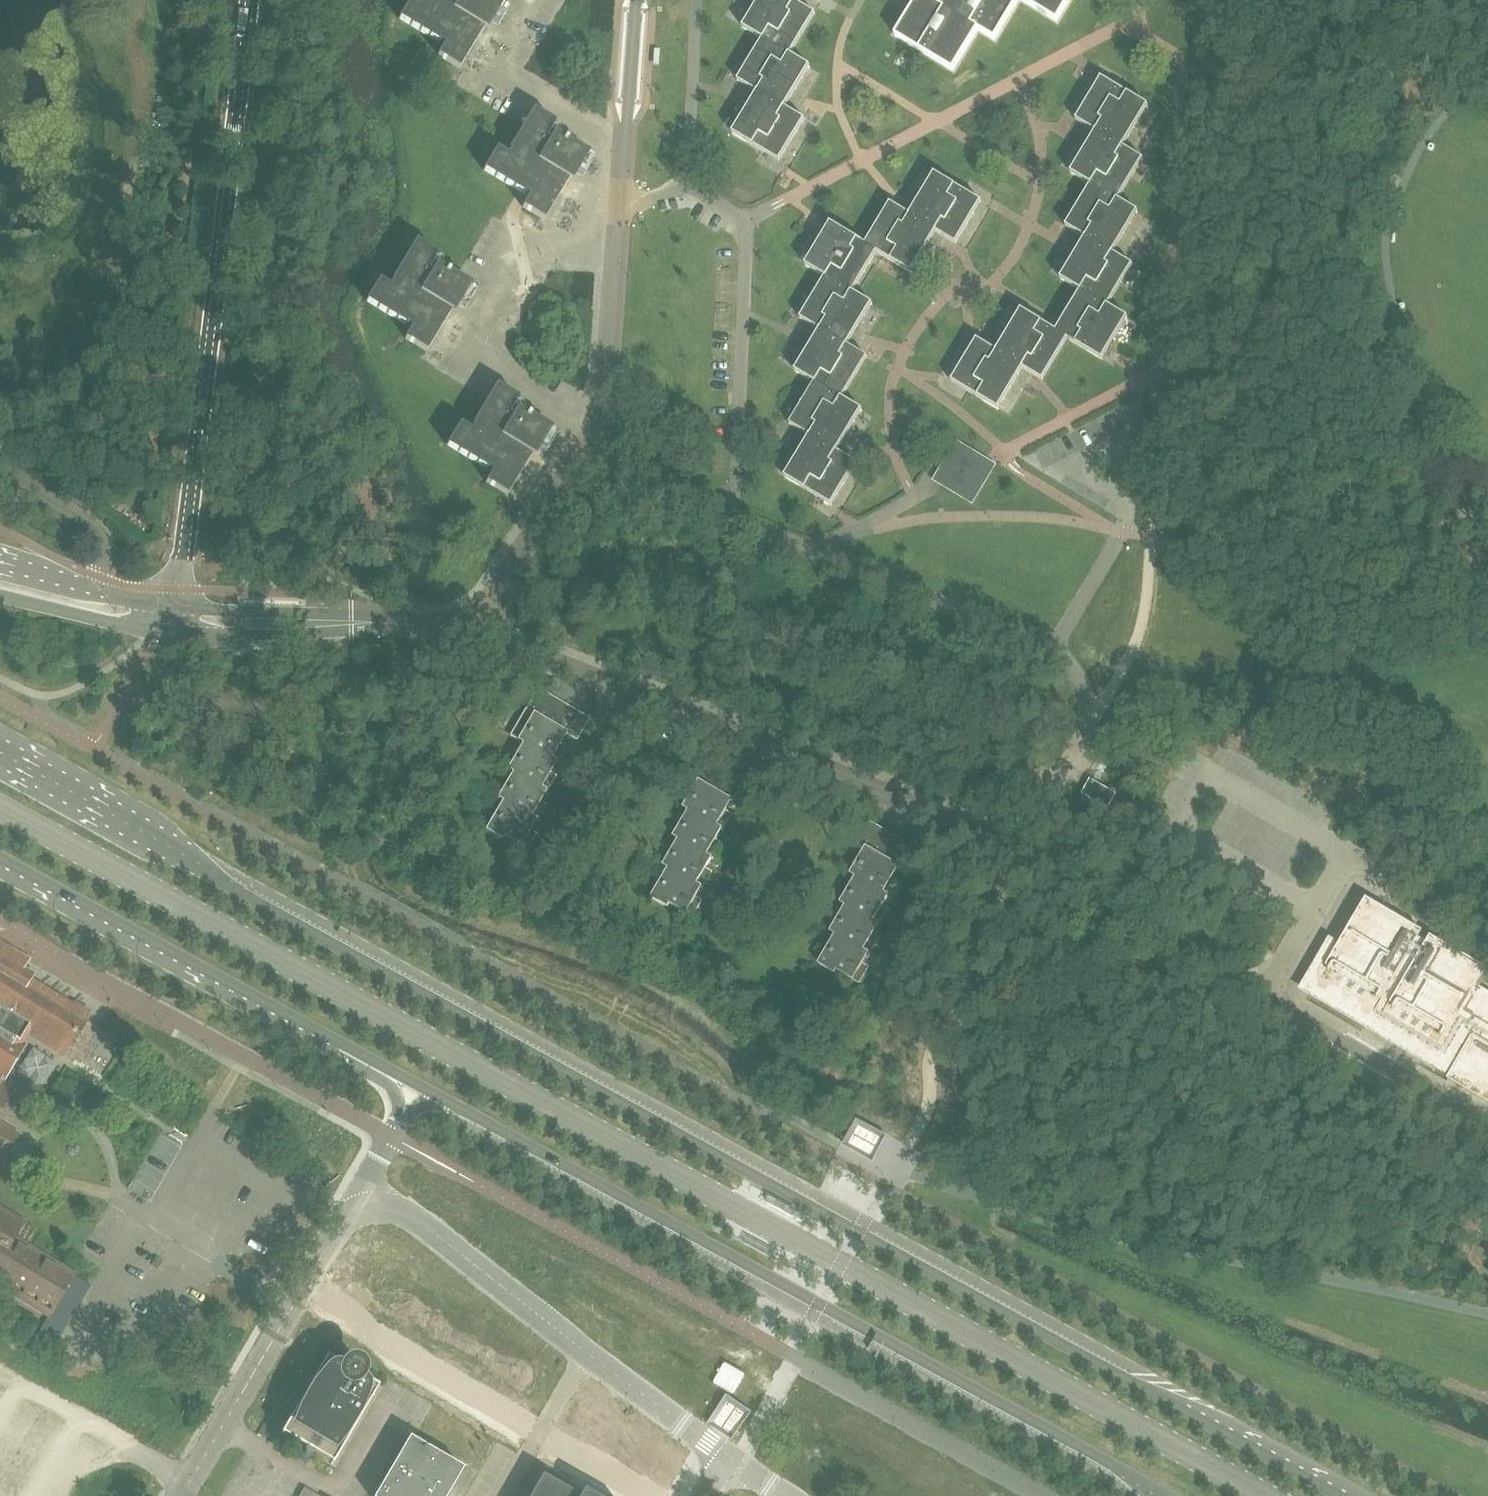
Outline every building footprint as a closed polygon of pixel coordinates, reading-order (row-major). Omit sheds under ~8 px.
[(449,65),(455,69),(480,29),(481,29),(487,20),(491,23),(502,5),(494,0),(426,0),(422,6),(412,0),(400,20),(443,47),(437,57),(449,65)] [(743,27),(762,39),(790,56),(791,55),(816,13),(815,13),(796,2),(793,0),(759,0),(743,27)] [(895,35),(953,70),(978,29),(979,28),(937,3),(933,0),(916,0),(895,35)] [(937,3),(979,28),(978,29),(994,39),(1018,0),(939,0),(937,3)] [(1057,21),(1069,0),(1022,0),(1057,21)] [(738,79),(738,80),(757,92),(758,91),(786,108),(810,67),(810,66),(791,55),(790,56),(762,39),(752,57),(750,59),(738,79)] [(1076,119),(1076,120),(1095,131),(1123,148),(1123,147),(1148,106),(1119,88),(1101,77),(1076,119)] [(732,133),(761,150),(780,161),(805,119),(786,108),(758,91),(757,92),(732,133)] [(534,111),(525,126),(506,157),(495,150),(484,168),(528,196),(521,207),(540,218),(565,178),(566,178),(571,170),(575,173),(587,155),(553,134),(551,137),(546,134),(553,123),(534,111)] [(1095,131),(1070,172),(1090,184),(1091,183),(1118,200),(1131,179),(1143,159),(1143,158),(1123,147),(1123,148),(1095,131)] [(934,173),(909,214),(937,231),(937,232),(946,238),(956,244),(982,201),(963,190),(934,173)] [(1086,191),(1065,225),(1066,226),(1085,237),(1086,236),(1113,253),(1138,212),(1120,201),(1118,200),(1091,183),(1090,184),(1086,191)] [(865,243),(864,244),(877,252),(884,256),(885,257),(912,273),(937,232),(937,231),(909,214),(900,208),(890,202),(865,243)] [(805,265),(825,276),(853,292),(877,252),(864,244),(865,243),(830,222),(830,223),(805,265)] [(1085,237),(1060,278),(1075,287),(1080,290),(1081,289),(1108,306),(1120,285),(1132,265),(1133,264),(1132,264),(1113,253),(1086,236),(1085,237)] [(377,282),(366,301),(409,328),(403,339),(422,351),(452,302),(457,305),(468,286),(434,265),(432,269),(428,266),(435,255),(415,243),(388,288),(377,282)] [(800,317),(800,318),(801,318),(820,329),(820,328),(848,345),(873,304),(857,294),(853,292),(825,276),(812,297),(800,317)] [(1080,290),(1056,330),(1068,338),(1068,339),(1102,360),(1128,318),(1128,317),(1108,306),(1081,289),(1080,290)] [(1021,309),(996,350),(1024,367),(1023,368),(1033,374),(1043,380),(1068,339),(1068,338),(1056,330),(1048,325),(1021,309)] [(820,329),(795,371),(814,382),(815,381),(843,398),(867,357),(867,356),(848,345),(820,328),(820,329)] [(976,339),(951,381),(970,392),(999,409),(1023,368),(1024,367),(996,350),(988,346),(977,339),(976,339)] [(790,423),(790,424),(809,435),(837,452),(838,451),(862,410),(843,398),(815,381),(814,382),(806,396),(802,403),(790,423)] [(486,481),(505,492),(535,443),(541,447),(552,429),(518,408),(516,412),(511,408),(518,397),(498,385),(471,430),(460,423),(448,443),(493,469),(486,481)] [(784,476),(813,494),(832,505),(857,463),(857,462),(838,451),(837,452),(809,435),(784,476)] [(984,459),(957,443),(950,454),(936,479),(943,484),(972,501),(993,467),(994,465),(993,464),(984,459)] [(526,711),(532,716),(533,715),(536,717),(549,696),(538,690),(526,711)] [(558,702),(549,696),(536,717),(546,723),(558,702)] [(556,729),(568,708),(558,702),(546,723),(556,729)] [(546,723),(536,717),(533,715),(532,716),(526,711),(511,737),(516,740),(523,744),(555,763),(555,764),(556,764),(562,753),(556,749),(560,743),(565,735),(566,735),(576,742),(589,720),(579,714),(568,708),(556,729),(546,723)] [(505,769),(512,773),(545,792),(546,793),(552,782),(546,778),(555,764),(555,763),(523,744),(522,744),(515,757),(513,756),(505,769)] [(713,762),(703,756),(690,777),(697,781),(697,780),(701,783),(713,762)] [(701,783),(711,788),(723,768),(713,762),(701,783)] [(720,794),(733,773),(723,768),(711,788),(720,794)] [(495,798),(502,802),(535,821),(534,821),(536,822),(542,811),(536,807),(545,792),(512,773),(505,786),(503,785),(495,798)] [(680,806),(687,810),(719,829),(721,830),(727,819),(721,815),(729,800),(731,801),(743,780),(733,773),(720,794),(711,788),(701,783),(697,780),(697,781),(689,794),(688,793),(680,806)] [(1089,778),(1083,789),(1081,793),(1106,807),(1114,792),(1095,782),(1089,778)] [(494,815),(493,814),(483,830),(499,840),(501,837),(525,851),(532,840),(526,836),(534,821),(535,821),(502,802),(494,815)] [(711,844),(719,829),(687,810),(679,823),(678,822),(670,835),(677,839),(677,838),(710,857),(709,858),(710,859),(717,847),(711,844)] [(859,844),(866,848),(866,847),(870,850),(882,829),(872,823),(859,844)] [(882,829),(870,850),(879,855),(892,835),(882,829)] [(902,840),(892,835),(879,855),(889,861),(902,840)] [(660,864),(667,868),(667,867),(699,886),(699,887),(700,887),(707,876),(701,873),(709,858),(710,857),(677,838),(677,839),(669,852),(668,851),(660,864)] [(879,855),(870,850),(866,847),(866,848),(858,861),(857,860),(849,873),(856,877),(856,876),(888,896),(889,897),(896,886),(890,882),(898,867),(899,868),(912,847),(902,840),(889,861),(879,855)] [(693,897),(699,887),(699,886),(667,867),(667,868),(659,880),(657,879),(648,896),(664,905),(666,902),(690,916),(697,905),(690,901),(693,897)] [(839,902),(846,906),(846,905),(878,924),(878,925),(879,926),(886,914),(879,911),(888,896),(856,876),(856,877),(848,890),(846,889),(839,902)] [(1300,986),(1311,993),(1312,993),(1328,1002),(1364,1023),(1366,1024),(1398,1043),(1408,1049),(1421,1057),(1429,1062),(1451,1074),(1448,1079),(1449,1080),(1487,1102),(1487,993),(1480,988),(1476,986),(1480,978),(1485,970),(1485,969),(1483,967),(1478,964),(1455,951),(1454,954),(1440,945),(1420,933),(1421,931),(1364,898),(1343,935),(1335,949),(1326,944),(1325,944),(1300,986)] [(829,931),(835,935),(836,934),(868,953),(868,954),(869,955),(876,943),(869,940),(878,925),(878,924),(846,905),(846,906),(838,919),(836,918),(829,931)] [(859,968),(868,954),(868,953),(836,934),(835,935),(828,947),(826,946),(816,963),(833,972),(835,969),(859,983),(866,972),(859,968)] [(31,979),(34,974),(24,968),(30,959),(0,941),(0,1104),(3,1106),(11,1092),(1,1085),(25,1046),(17,1041),(22,1033),(29,1023),(30,1024),(31,1023),(53,1037),(49,1044),(63,1053),(87,1013),(81,1009),(81,1010),(87,1013),(83,1020),(27,985),(31,979)] [(849,1143),(871,1155),(880,1138),(859,1126),(849,1143)] [(49,1315),(32,1344),(48,1354),(91,1285),(74,1274),(14,1238),(23,1222),(0,1209),(0,1286),(49,1315)] [(280,1434),(332,1464),(378,1386),(359,1375),(360,1374),(361,1371),(361,1368),(360,1364),(357,1362),(354,1361),(351,1361),(348,1363),(346,1365),(345,1367),(326,1356),(280,1434)] [(743,1495),(975,1495),(850,1427),(839,1421),(797,1398),(743,1495)] [(728,1402),(714,1423),(731,1434),(745,1413),(728,1402)] [(419,1443),(409,1437),(374,1495),(447,1495),(463,1469),(419,1443)] [(541,1475),(529,1495),(578,1495),(541,1475)]
